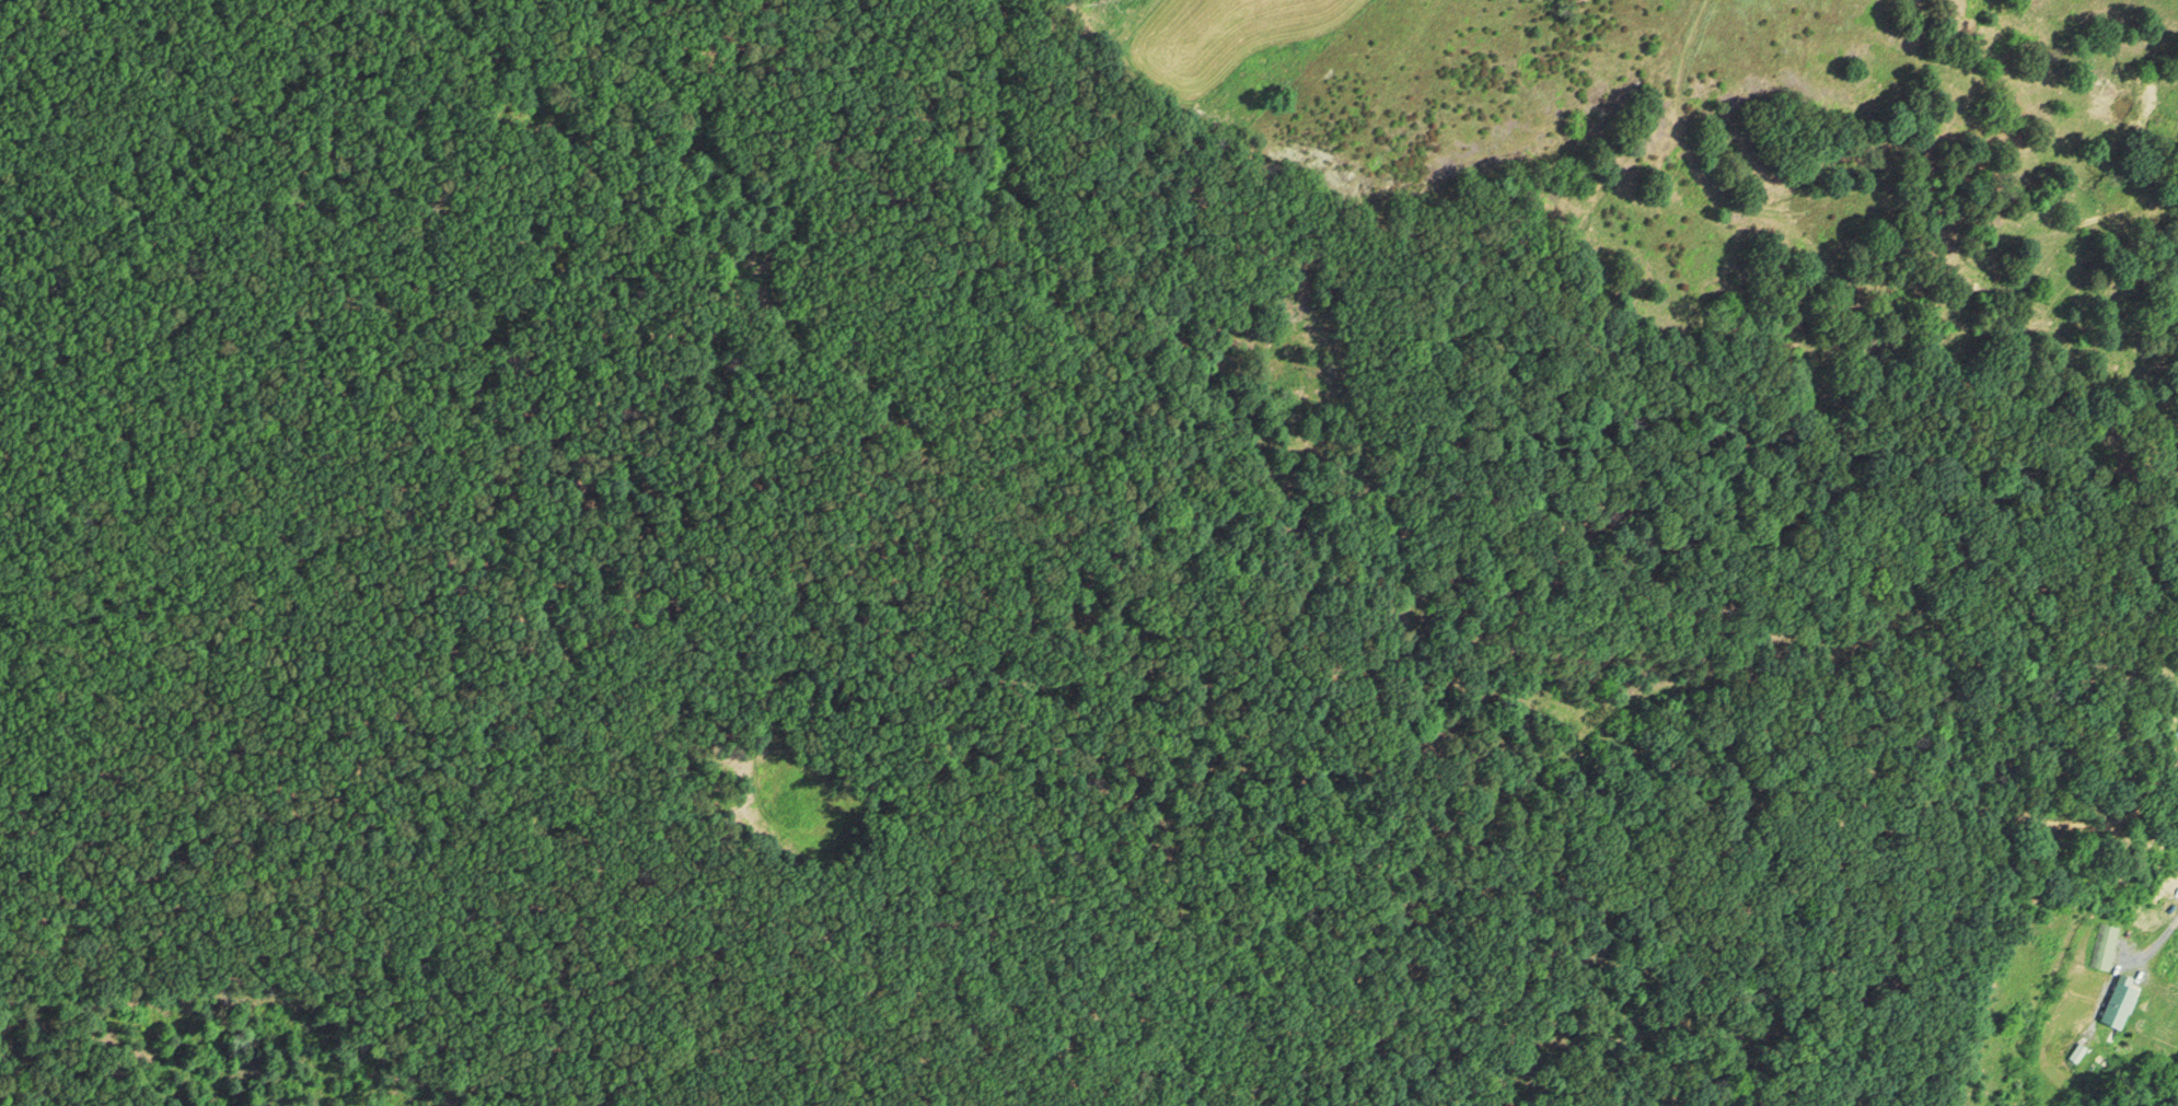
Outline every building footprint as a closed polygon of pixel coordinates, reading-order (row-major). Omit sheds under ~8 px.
[(2090,964),(2109,969),(2120,925),(2101,920),(2090,964)] [(2101,1019),(2122,1028),(2139,988),(2117,979),(2101,1019)]
